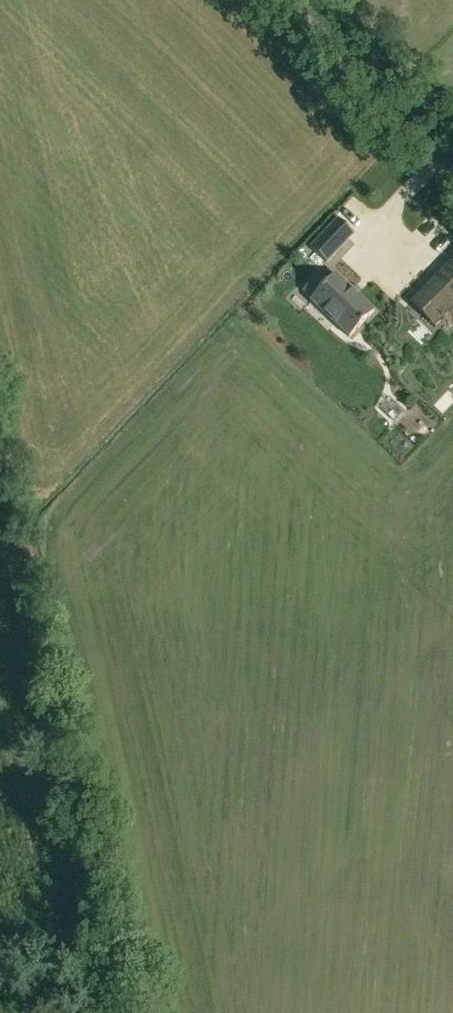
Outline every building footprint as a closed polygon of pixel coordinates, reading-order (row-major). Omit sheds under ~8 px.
[(310,247),(328,263),(355,234),(338,217),(310,247)] [(401,306),(428,330),(452,302),(452,272),(441,262),(401,306)] [(303,265),(279,292),(319,328),(326,320),(335,328),(350,311),(342,303),(343,301),(303,265)] [(323,689),(327,701),(339,697),(335,685),(323,689)]
